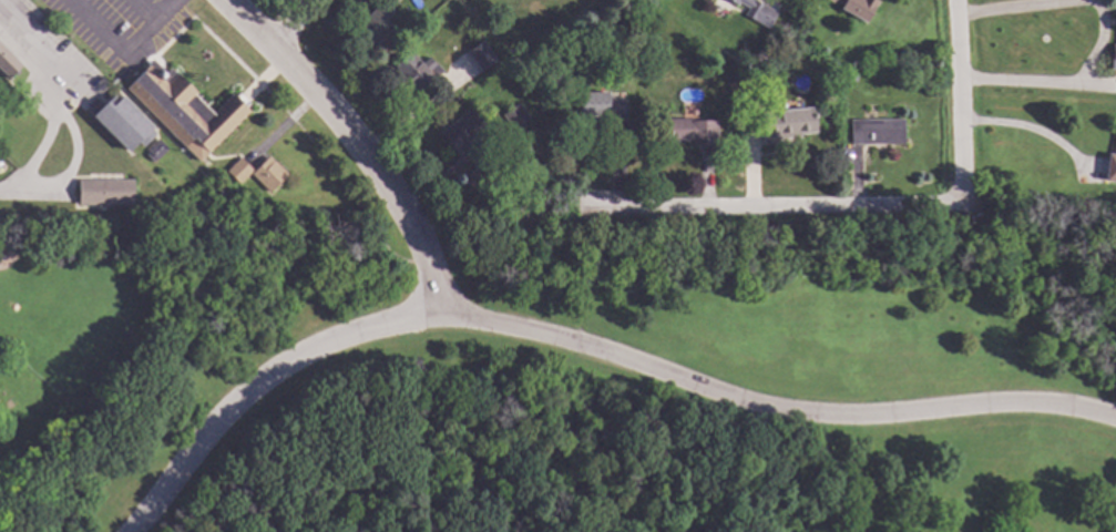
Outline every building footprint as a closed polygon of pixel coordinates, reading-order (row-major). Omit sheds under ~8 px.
[(776,13),(767,29),(744,16),(752,0),(776,13)] [(831,3),(826,0),(876,0),(878,1),(866,23),(839,8),(840,6),(832,1),(831,3)] [(385,11),(387,8),(392,13),(386,21),(392,28),(373,47),(355,28),(378,4),(385,11)] [(495,61),(480,72),(465,52),(481,41),(495,61)] [(9,79),(0,71),(0,45),(21,66),(9,79)] [(421,63),(428,58),(434,65),(436,64),(441,71),(416,92),(412,88),(408,91),(396,76),(399,73),(392,66),(410,51),(421,63)] [(165,72),(170,68),(175,74),(176,73),(196,93),(194,95),(211,113),(231,93),(248,111),(198,162),(125,89),(147,66),(145,64),(151,59),(165,72)] [(607,100),(625,100),(625,120),(592,120),(592,117),(579,117),(577,93),(607,92),(607,100)] [(119,101),(122,98),(152,127),(150,130),(154,134),(141,147),(136,143),(127,152),(92,116),(112,95),(119,101)] [(485,126),(471,139),(475,143),(461,154),(458,149),(453,152),(439,133),(471,108),(485,126)] [(806,112),(813,112),(816,132),(799,134),(799,137),(785,140),(785,143),(762,146),(759,114),(806,109),(806,112)] [(695,121),(715,120),(716,145),(689,146),(689,142),(662,142),(661,120),(695,119),(695,121)] [(903,144),(851,144),(850,121),(903,120),(903,144)] [(1113,154),(1115,131),(1115,182),(1104,181),(1108,154),(1113,154)] [(167,149),(155,161),(145,152),(156,140),(167,149)] [(286,175),(269,193),(250,174),(267,156),(286,175)] [(252,171),(238,183),(227,171),(240,158),(252,171)] [(132,182),(132,207),(76,205),(78,181),(132,182)]
